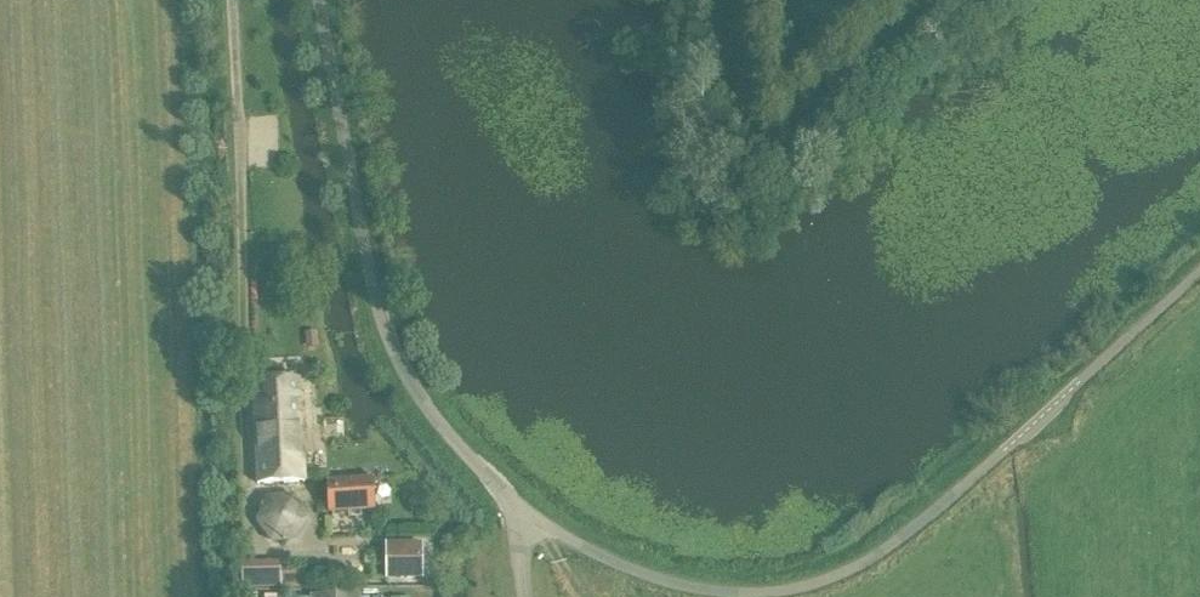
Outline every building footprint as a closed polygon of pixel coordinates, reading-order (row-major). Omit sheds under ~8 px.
[(259,482),(306,480),(300,379),(254,381),(259,482)] [(329,511),(375,509),(374,478),(328,480),(329,511)] [(270,543),(298,541),(309,518),(295,496),(267,498),(256,521),(270,543)] [(388,581),(423,580),(422,543),(387,544),(388,581)] [(305,569),(281,569),(281,586),(305,586),(305,569)]
